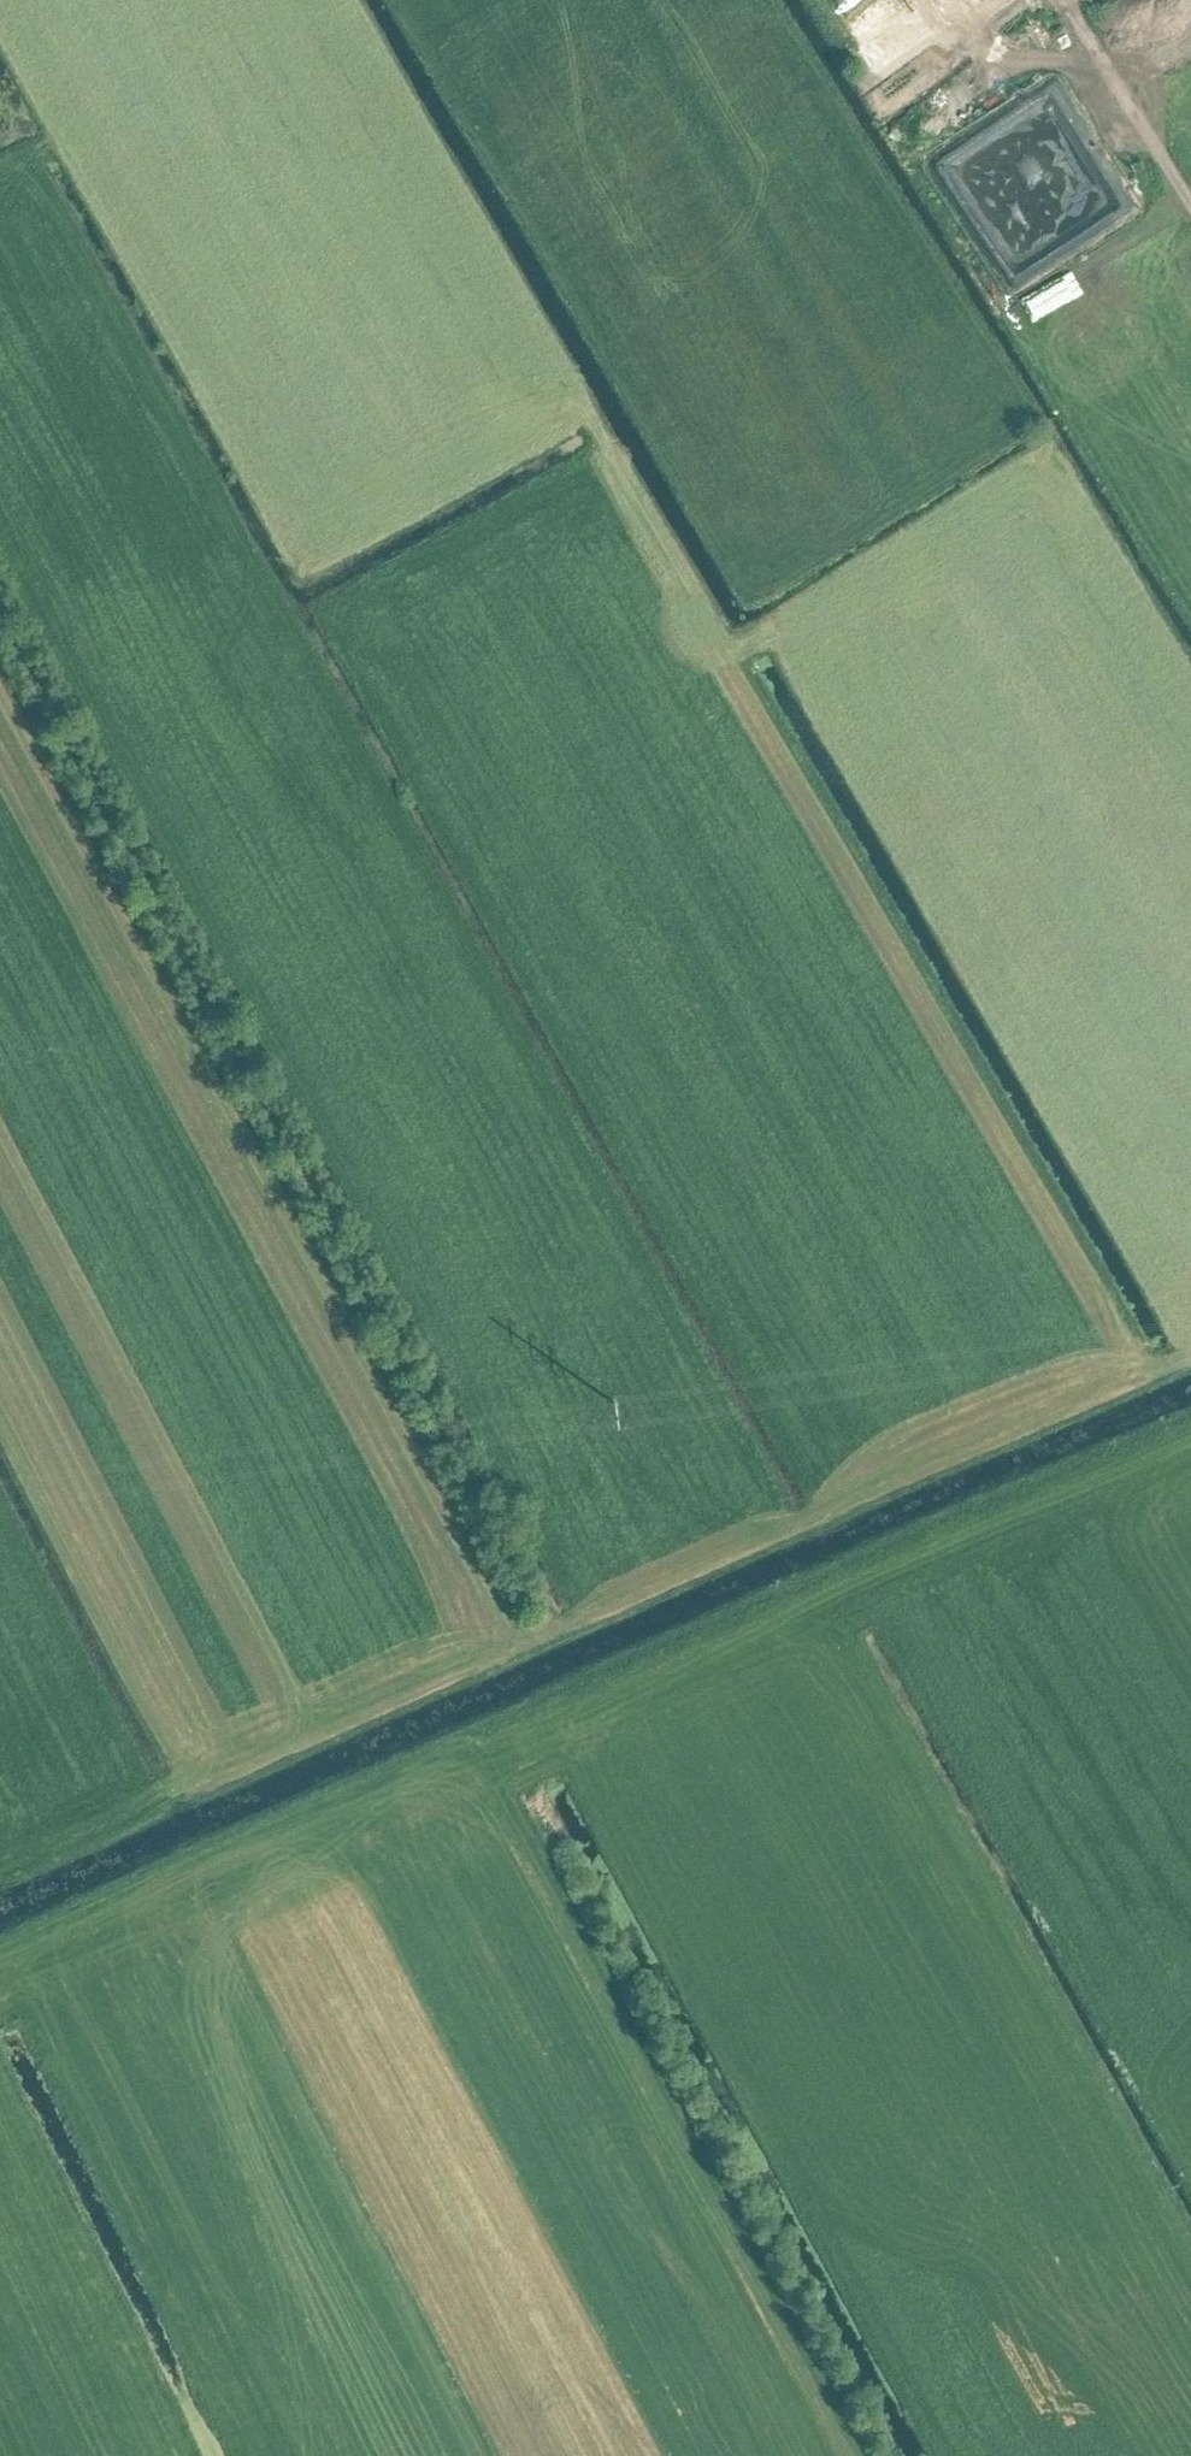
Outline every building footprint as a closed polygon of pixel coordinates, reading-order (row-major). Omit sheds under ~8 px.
[(822,14),(838,24),(856,28),(874,25),(891,16),(902,2),(903,0),(813,0),(822,14)]
